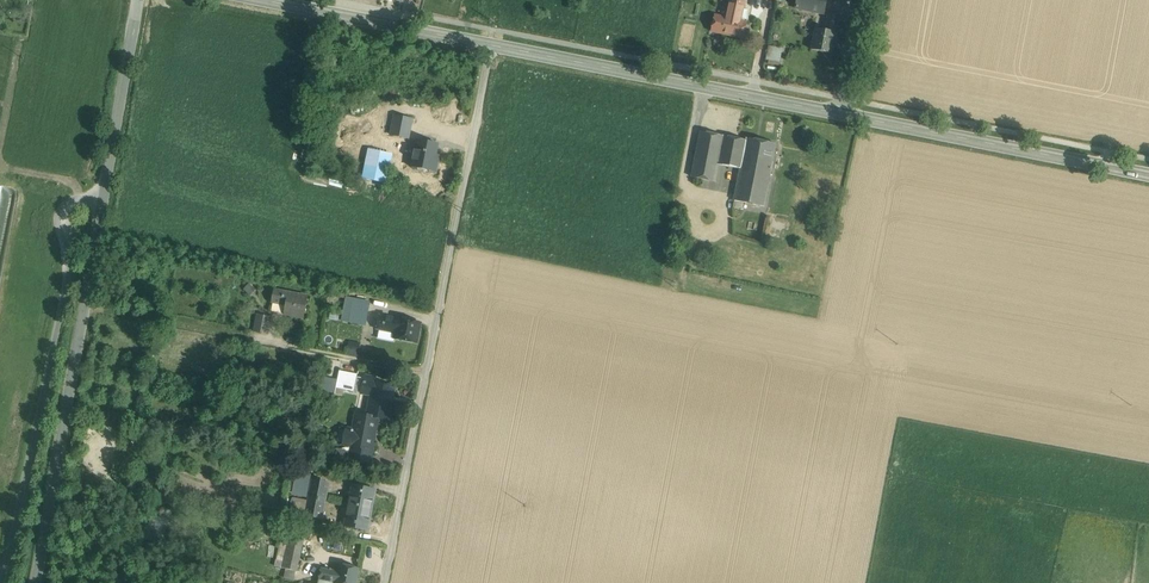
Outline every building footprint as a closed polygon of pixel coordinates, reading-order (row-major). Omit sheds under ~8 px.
[(796,8),(823,14),(826,0),(797,0),(796,8)] [(730,2),(727,18),(726,18),(715,16),(711,32),(743,39),(747,22),(741,21),(744,5),(739,4),(730,2)] [(840,16),(829,14),(826,31),(816,29),(812,50),(824,52),(831,53),(834,40),(835,40),(840,16)] [(768,63),(781,64),(782,46),(769,45),(768,63)] [(410,139),(414,118),(393,114),(389,135),(410,139)] [(724,136),(700,132),(691,177),(715,182),(724,136)] [(724,136),(715,182),(726,187),(737,186),(743,155),(746,140),(724,136)] [(776,144),(746,138),(746,140),(743,155),(773,160),(776,144)] [(438,144),(417,140),(411,167),(436,172),(438,160),(435,160),(438,144)] [(773,160),(743,155),(737,186),(734,200),(764,206),(773,160)] [(308,297),(274,290),(272,302),(286,305),(284,314),(304,318),(308,297)] [(356,300),(347,299),(343,321),(351,322),(356,300)] [(369,303),(356,300),(351,322),(364,325),(369,303)] [(270,317),(257,315),(254,331),(267,334),(270,317)] [(398,319),(380,316),(377,328),(396,332),(395,338),(416,342),(420,323),(398,320),(398,319)] [(357,374),(339,371),(336,388),(354,392),(357,374)] [(395,387),(375,383),(376,378),(365,376),(361,393),(371,395),(367,416),(378,419),(388,421),(395,387)] [(367,416),(357,414),(353,430),(346,429),(343,445),(352,446),(349,459),(370,463),(373,449),(372,449),(378,419),(367,416)] [(297,470),(292,469),(288,485),(294,486),(297,470)] [(329,483),(313,480),(309,498),(325,501),(329,483)] [(374,490),(353,486),(349,506),(371,510),(374,490)] [(325,501),(309,498),(306,516),(322,519),(325,501)] [(371,510),(349,506),(345,526),(366,530),(371,510)] [(304,535),(290,532),(282,568),(296,571),(304,535)] [(340,564),(338,571),(321,568),(319,580),(336,582),(356,582),(359,568),(340,564)]
